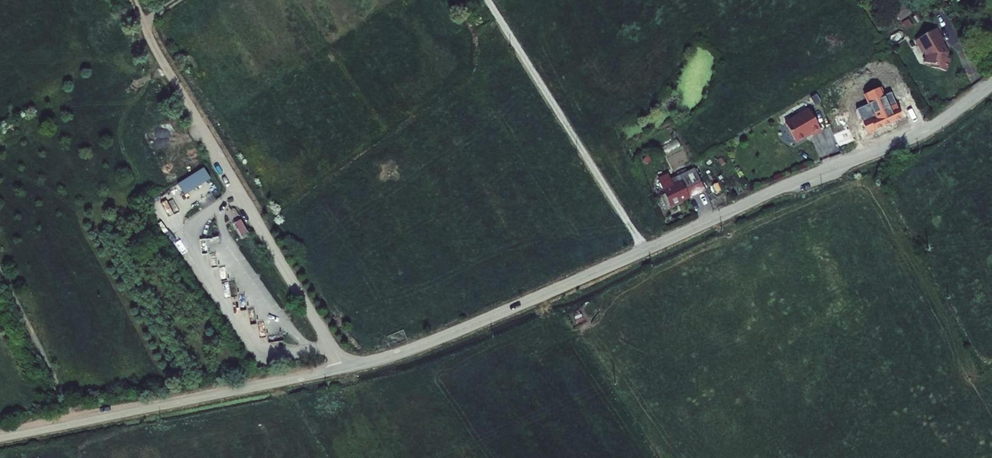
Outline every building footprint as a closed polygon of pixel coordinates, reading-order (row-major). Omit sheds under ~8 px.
[(901,22),(910,13),(903,5),(893,13),(901,22)] [(928,66),(926,73),(933,76),(937,77),(937,79),(947,82),(949,77),(950,76),(950,75),(951,70),(948,69),(949,64),(943,53),(945,52),(937,39),(917,51),(924,63),(926,63),(928,66)] [(862,108),(853,112),(864,136),(898,119),(887,94),(878,98),(880,102),(863,112),(862,108)] [(783,126),(792,145),(808,138),(809,140),(819,135),(808,114),(807,114),(806,113),(797,117),(797,119),(783,126)] [(179,178),(187,190),(201,181),(193,169),(179,178)] [(662,175),(652,179),(664,205),(696,191),(687,169),(671,176),(674,182),(666,186),(662,175)] [(168,186),(175,197),(187,190),(179,178),(168,186)] [(228,213),(221,217),(230,231),(236,227),(228,213)]
